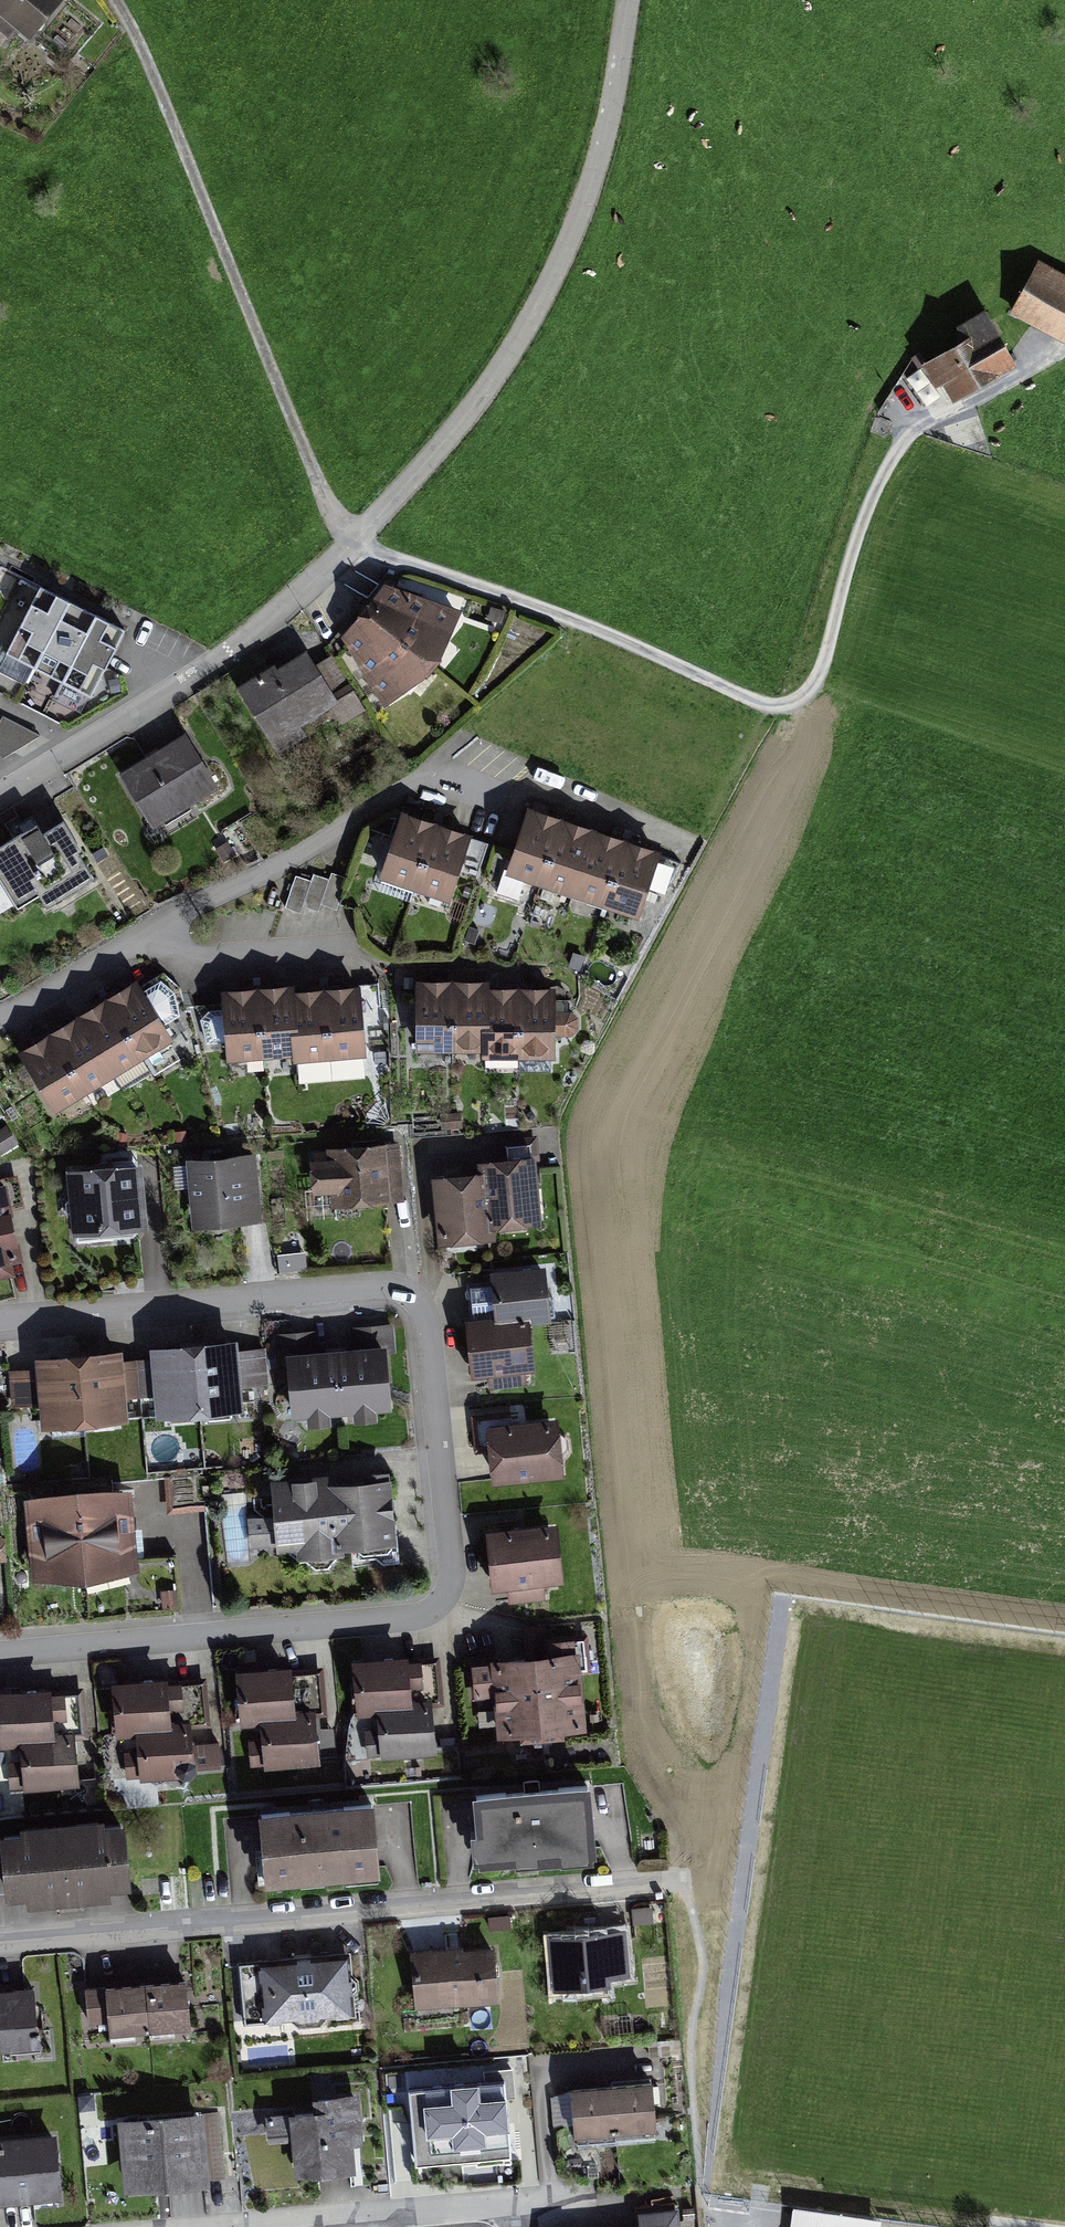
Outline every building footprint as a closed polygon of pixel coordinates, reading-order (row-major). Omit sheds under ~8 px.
[(24,49),(64,1),(63,0),(0,0),(0,29),(24,49)] [(1024,267),(998,312),(1064,350),(1064,349),(1064,291),(1024,267)] [(941,341),(904,358),(921,396),(987,366),(964,317),(936,330),(941,341)] [(343,636),(386,701),(457,609),(384,581),(373,596),(360,613),(343,636)] [(7,654),(87,693),(119,628),(102,619),(81,609),(58,597),(40,588),(7,654)] [(237,697),(266,740),(337,693),(308,649),(289,662),(237,697)] [(0,713),(0,755),(37,731),(0,713)] [(120,769),(151,820),(214,781),(183,730),(152,750),(120,769)] [(527,803),(507,866),(636,909),(657,845),(636,839),(613,831),(572,818),(543,808),(527,803)] [(399,805),(378,868),(448,892),(470,829),(450,822),(417,811),(399,805)] [(0,843),(0,859),(24,895),(39,886),(51,904),(101,871),(64,816),(48,826),(42,816),(26,826),(0,843)] [(653,885),(667,890),(675,864),(661,860),(653,885)] [(296,875),(285,907),(301,912),(304,906),(319,911),(322,904),(336,910),(347,877),(332,872),(329,880),(313,874),(312,880),(296,875)] [(418,975),(418,1042),(480,1042),(480,1058),(555,1058),(554,985),(535,985),(510,985),(491,985),(491,975),(470,975),(439,975),(418,975)] [(227,982),(233,1053),(293,1048),(293,1054),(366,1048),(360,982),(341,984),(316,986),(297,987),(296,977),(275,978),(247,981),(227,982)] [(24,1046),(58,1104),(172,1037),(138,978),(113,993),(84,1010),(54,1028),(24,1046)] [(327,1144),(331,1200),(397,1196),(393,1140),(327,1144)] [(184,1157),(189,1223),(263,1217),(258,1151),(184,1157)] [(434,1170),(439,1239),(498,1235),(497,1222),(537,1219),(533,1151),(479,1155),(480,1166),(434,1170)] [(68,1164),(72,1224),(144,1219),(140,1159),(68,1164)] [(15,1275),(12,1263),(25,1260),(7,1182),(0,1184),(0,1278),(15,1275)] [(528,1237),(528,1224),(501,1223),(501,1236),(528,1237)] [(468,1340),(471,1370),(538,1362),(533,1316),(550,1314),(544,1263),(486,1270),(488,1292),(491,1319),(466,1322),(468,1340)] [(154,1344),(159,1411),(242,1404),(237,1337),(154,1344)] [(291,1411),(393,1403),(388,1345),(287,1353),(291,1411)] [(40,1354),(45,1420),(127,1414),(122,1348),(40,1354)] [(488,1425),(492,1477),(566,1471),(561,1418),(488,1425)] [(249,1516),(251,1544),(395,1534),(390,1470),(272,1478),(275,1515),(249,1516)] [(29,1496),(36,1573),(137,1563),(129,1486),(29,1496)] [(487,1529),(491,1583),(558,1578),(554,1524),(487,1529)] [(489,1653),(496,1730),(581,1722),(573,1645),(489,1653)] [(379,1705),(384,1751),(430,1746),(426,1706),(413,1708),(408,1654),(354,1659),(359,1707),(379,1705)] [(263,1717),(268,1763),(318,1758),(313,1715),(301,1717),(295,1662),(238,1668),(243,1719),(263,1717)] [(137,1731),(142,1777),(192,1772),(188,1729),(175,1730),(169,1676),(112,1682),(117,1733),(137,1731)] [(29,1788),(77,1783),(73,1741),(60,1742),(55,1688),(0,1694),(0,1711),(3,1744),(24,1742),(29,1788)] [(473,1787),(479,1850),(594,1839),(588,1776),(473,1787)] [(258,1807),(263,1872),(378,1862),(372,1797),(258,1807)] [(2,1828),(7,1889),(125,1878),(119,1817),(2,1828)] [(633,1971),(630,1929),(548,1935),(552,1990),(606,1986),(605,1973),(633,1971)] [(413,1952),(418,2004),(497,1997),(492,1945),(413,1952)] [(239,1964),(246,2028),(361,2015),(354,1952),(239,1964)] [(104,1983),(109,2030),(191,2021),(186,1975),(164,1977),(137,1980),(104,1983)] [(39,2045),(33,1985),(3,1988),(0,1988),(0,2049),(39,2045)] [(407,2089),(414,2164),(512,2155),(505,2080),(407,2089)] [(572,2087),(576,2135),(657,2128),(653,2081),(572,2087)] [(283,2113),(289,2175),(354,2169),(351,2139),(362,2138),(358,2092),(306,2097),(307,2111),(283,2113)] [(118,2118),(123,2183),(206,2177),(201,2112),(118,2118)] [(60,2197),(54,2134),(0,2140),(0,2203),(60,2197)] [(636,2207),(638,2226),(680,2226),(678,2209),(675,2209),(674,2203),(636,2207)]
